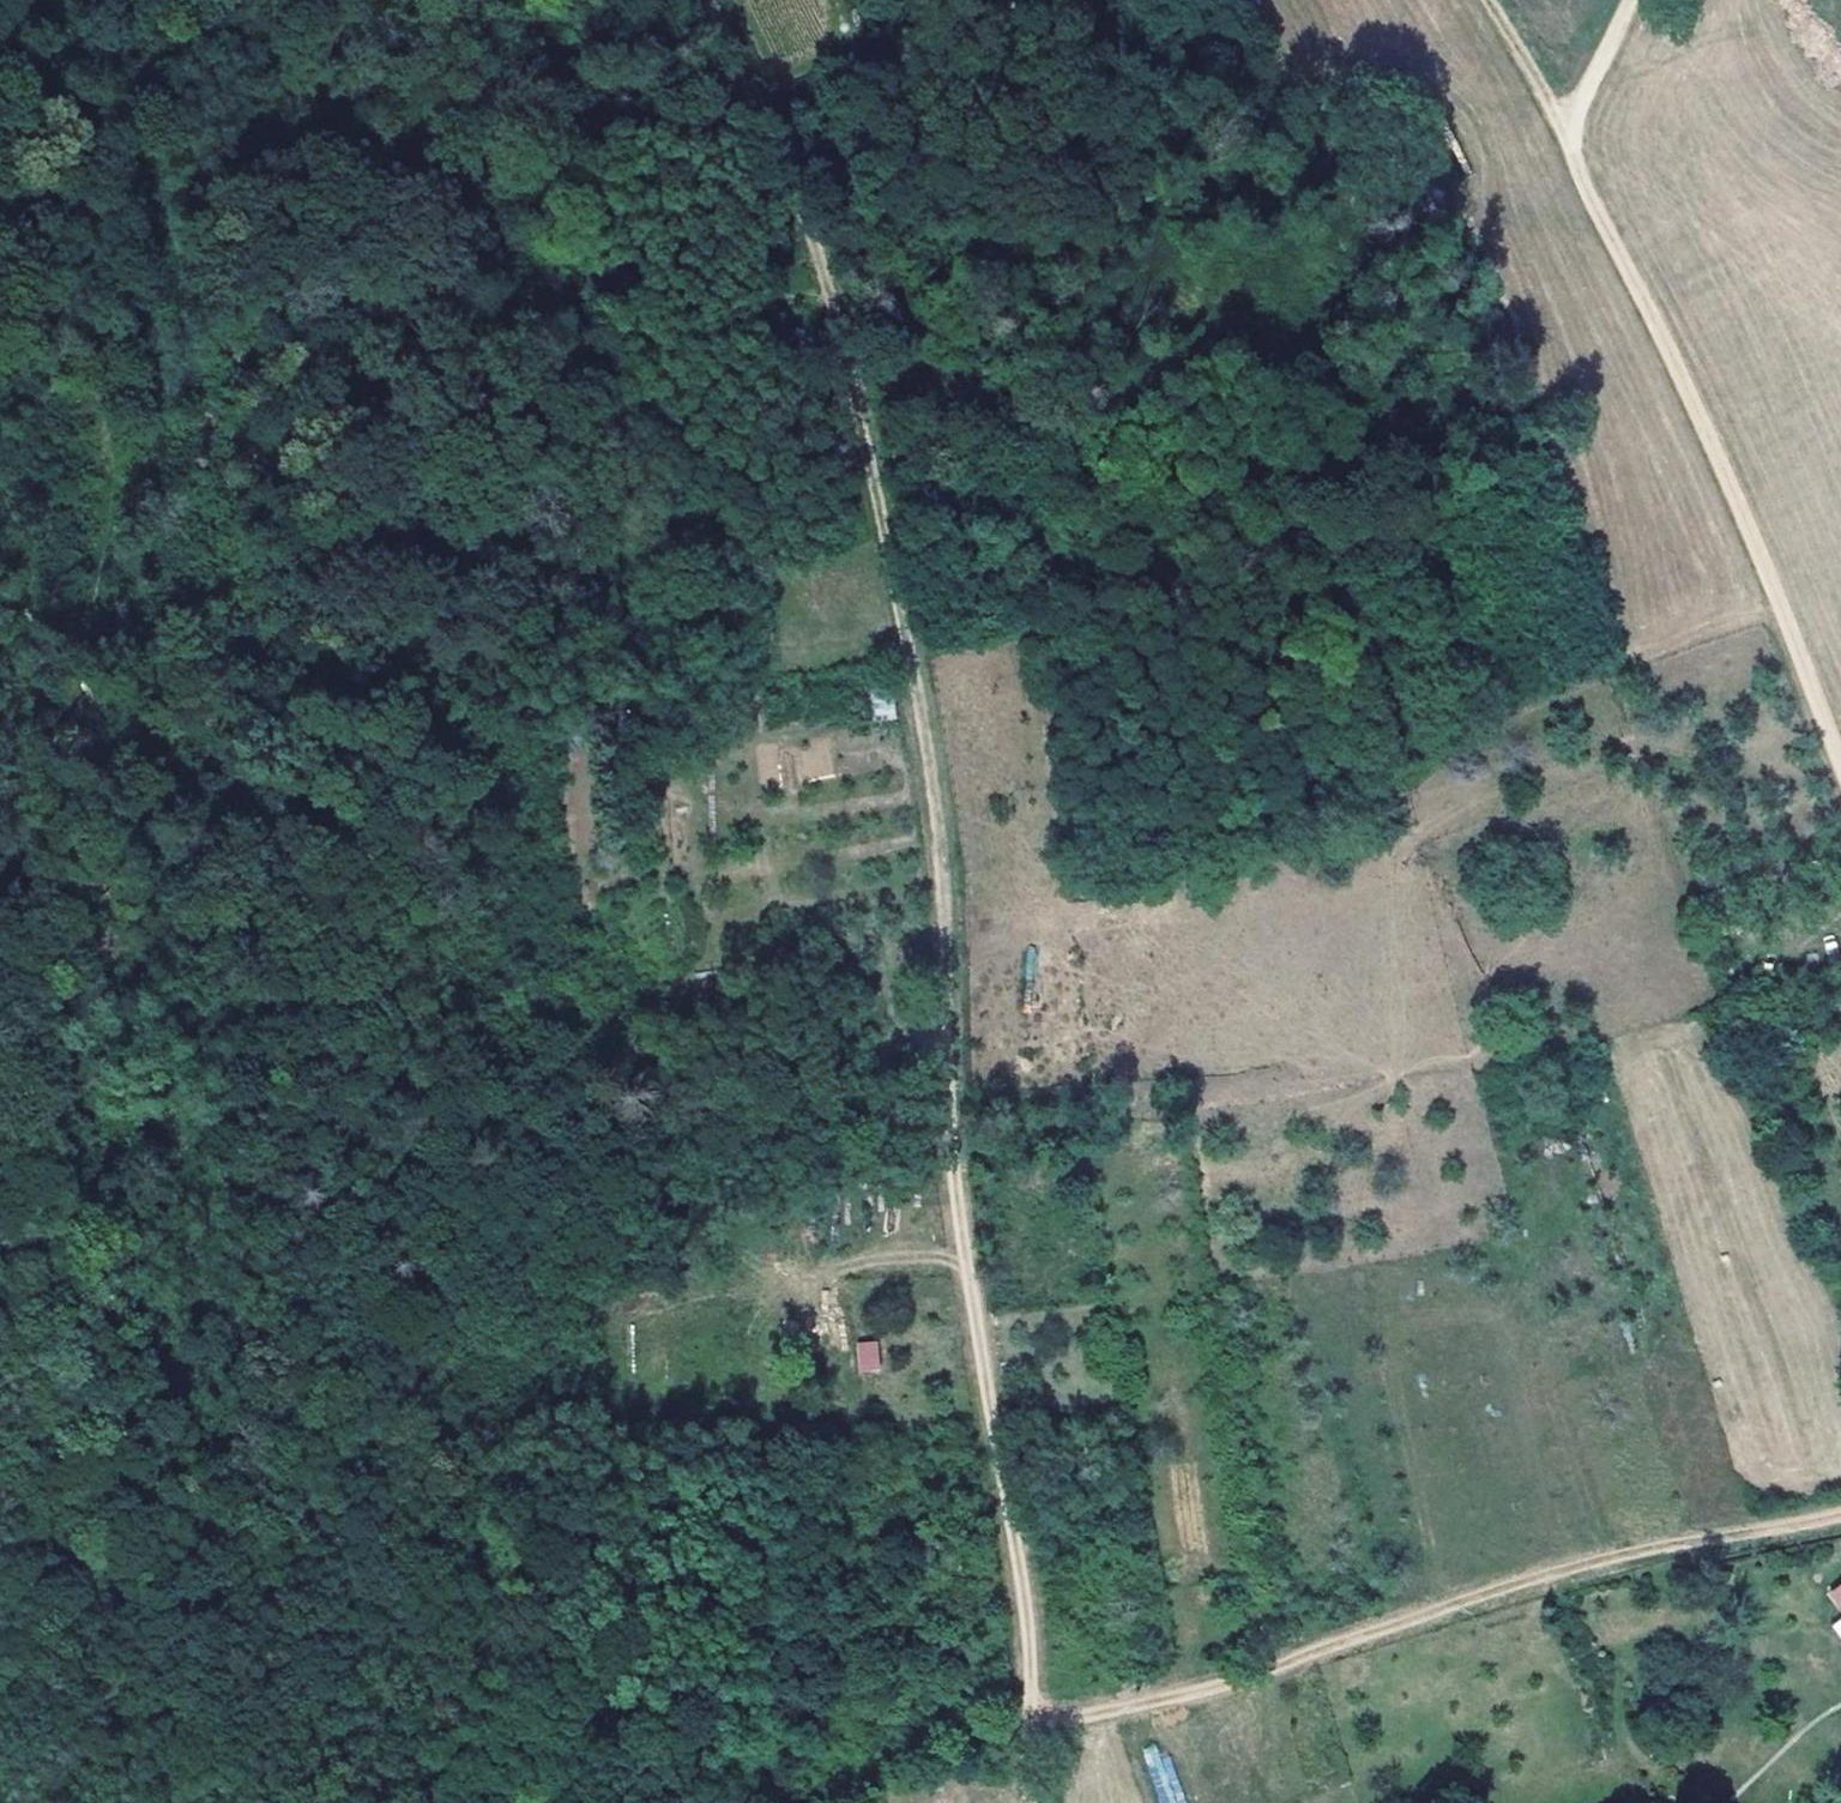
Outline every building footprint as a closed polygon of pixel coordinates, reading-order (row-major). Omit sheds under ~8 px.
[(888,680),(868,683),(873,723),(894,719),(888,680)] [(873,1335),(857,1336),(860,1371),(873,1371),(872,1359),(877,1358),(876,1347),(873,1335)] [(877,1358),(872,1359),(873,1371),(880,1370),(879,1358),(877,1358)]
